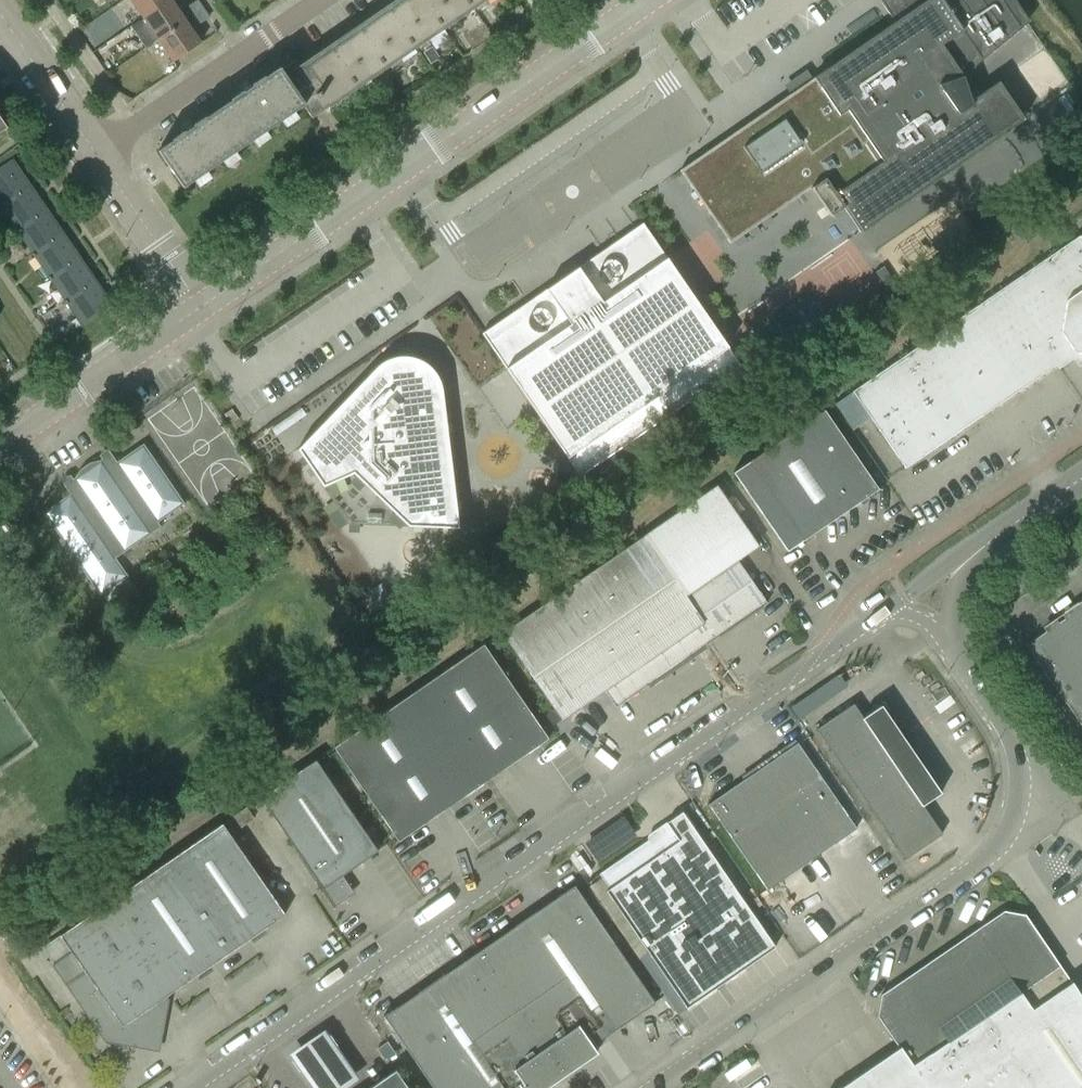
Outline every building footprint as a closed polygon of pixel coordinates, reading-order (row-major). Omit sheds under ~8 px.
[(144,18),(170,0),(131,0),(144,18)] [(171,0),(170,0),(144,18),(158,39),(185,21),(171,0)] [(371,79),(486,0),(404,0),(302,70),(304,72),(298,77),(321,111),(328,106),(329,108),(371,79)] [(768,109),(683,166),(701,193),(755,271),(833,218),(831,215),(843,207),(860,232),(1024,119),(998,82),(971,101),(963,76),(1027,23),(1011,0),(885,0),(881,2),(895,22),(813,78),(768,109)] [(187,8),(193,16),(203,9),(197,1),(187,8)] [(208,17),(203,9),(193,16),(198,24),(208,17)] [(200,43),(185,21),(158,39),(174,62),(200,43)] [(424,52),(431,64),(440,58),(432,47),(424,52)] [(312,118),(321,111),(298,77),(289,83),(279,70),(160,151),(176,175),(175,176),(179,181),(180,180),(183,185),(302,104),(312,118)] [(29,184),(13,160),(14,159),(13,158),(0,167),(0,204),(29,184)] [(29,184),(0,204),(0,205),(16,228),(46,208),(29,184)] [(62,232),(46,208),(16,228),(32,252),(62,232)] [(484,332),(482,334),(580,477),(741,366),(643,223),(484,332)] [(78,255),(62,232),(32,252),(48,276),(78,255)] [(1079,235),(852,391),(905,468),(1074,352),(1076,352),(1080,358),(1081,359),(1081,239),(1079,235)] [(78,255),(48,276),(65,299),(94,279),(78,255)] [(94,279),(65,299),(81,324),(80,324),(81,325),(112,304),(112,303),(111,303),(94,279)] [(42,305),(48,312),(56,306),(51,298),(42,305)] [(374,369),(297,449),(348,524),(458,528),(442,389),(440,382),(436,375),(421,353),(419,351),(417,349),(415,348),(412,347),(409,347),(407,347),(404,348),(402,349),(380,364),(377,366),(374,369)] [(878,489),(824,410),(733,473),(787,551),(878,489)] [(64,485),(70,494),(43,513),(100,596),(128,577),(115,558),(161,527),(158,522),(185,504),(143,444),(117,462),(111,453),(100,460),(90,463),(80,469),(74,478),(64,485)] [(717,486),(503,634),(562,719),(604,690),(616,707),(767,603),(737,560),(758,545),(717,486)] [(1026,645),(1081,727),(1081,606),(1026,645)] [(334,747),(399,841),(548,738),(483,644),(334,747)] [(853,703),(816,728),(904,859),(942,833),(922,805),(940,792),(880,704),(862,717),(853,703)] [(767,890),(821,853),(856,828),(797,743),(708,804),(767,890)] [(378,850),(315,760),(260,798),(278,823),(335,906),(338,904),(352,894),(354,893),(342,875),(355,866),(378,850)] [(226,821),(234,833),(255,819),(246,807),(226,821)] [(599,873),(600,875),(609,888),(605,890),(686,1008),(775,947),(682,811),(666,822),(668,825),(599,873)] [(59,935),(42,947),(104,1038),(157,1047),(164,1007),(160,1000),(164,997),(207,968),(260,931),(285,914),(222,823),(59,935)] [(384,1016),(433,1087),(546,1087),(597,1053),(592,1045),(655,1002),(574,885),(384,1016)] [(1025,916),(1025,915),(1003,911),(881,994),(877,1016),(899,1048),(841,1087),(1081,1087),(1081,998),(1025,916)] [(289,1058),(309,1087),(353,1087),(360,1083),(325,1033),(289,1058)] [(377,1049),(386,1062),(396,1055),(387,1042),(377,1049)] [(369,1087),(408,1087),(396,1070),(378,1082),(369,1087)]
